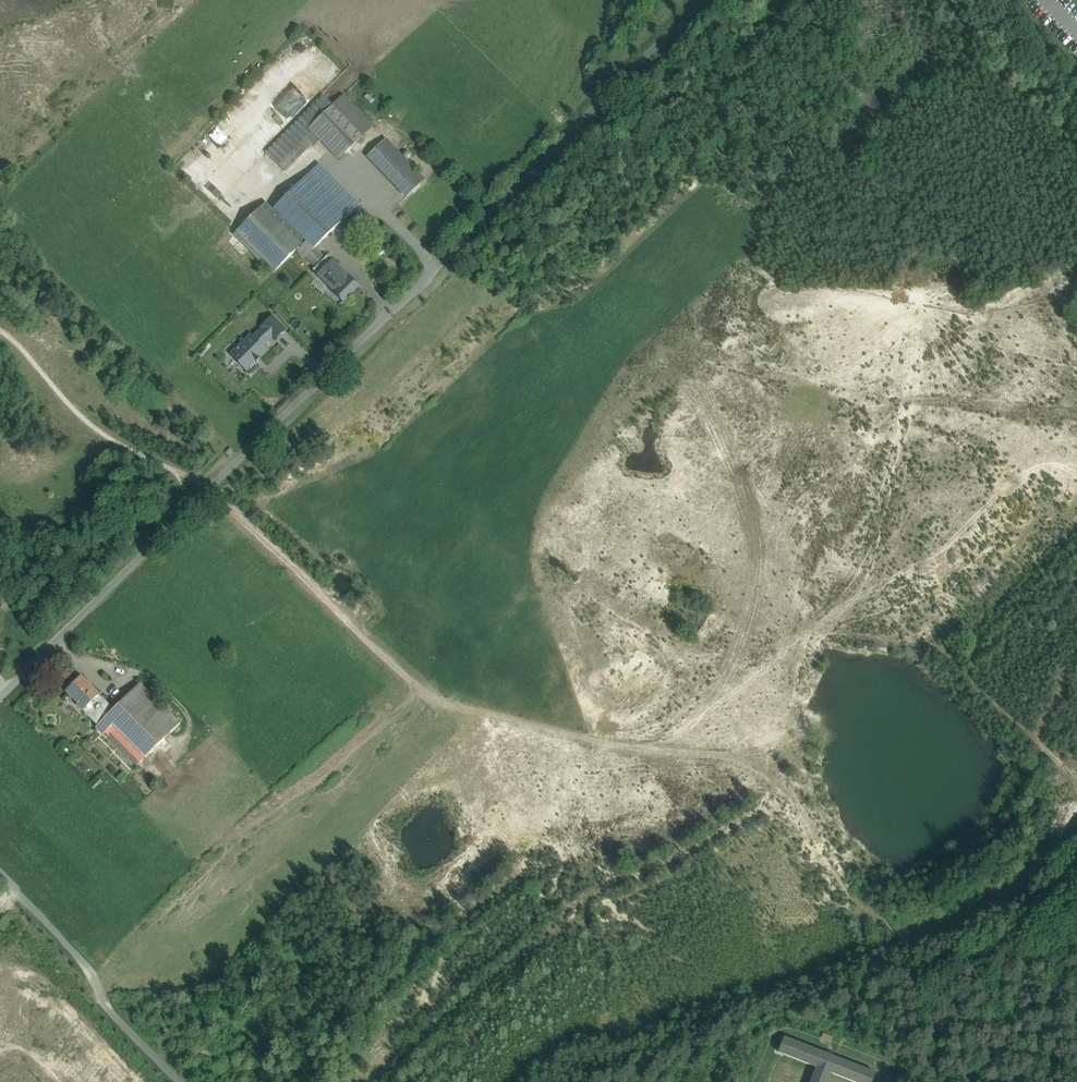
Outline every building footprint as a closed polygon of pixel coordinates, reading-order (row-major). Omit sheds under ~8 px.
[(277,141),(265,153),(285,172),(311,145),(313,148),(320,141),(339,160),(352,147),(354,145),(373,127),(343,95),(332,105),(323,95),(277,141)] [(401,154),(387,139),(377,148),(367,158),(405,198),(416,188),(425,180),(408,162),(401,154)] [(266,202),(232,235),(272,276),(296,252),(304,260),(305,259),(314,268),(312,270),(344,303),(359,289),(327,256),(325,258),(315,249),(360,205),(319,164),(273,209),(266,202)] [(372,240),(364,248),(373,257),(381,249),(372,240)] [(251,334),(229,355),(247,373),(269,352),(265,347),(272,340),(274,342),(286,330),(273,316),(260,328),(261,329),(253,337),(251,334)] [(114,710),(81,677),(74,685),(67,692),(80,704),(78,706),(83,711),(98,725),(114,710)] [(98,725),(95,728),(103,736),(105,733),(109,737),(138,766),(140,764),(181,723),(141,683),(114,710),(98,725)] [(832,1037),(823,1034),(821,1039),(830,1042),(832,1037)] [(812,1081),(827,1081),(831,1073),(855,1081),(872,1081),(875,1074),(838,1059),(821,1053),(784,1039),(779,1052),(817,1067),(812,1081)]
